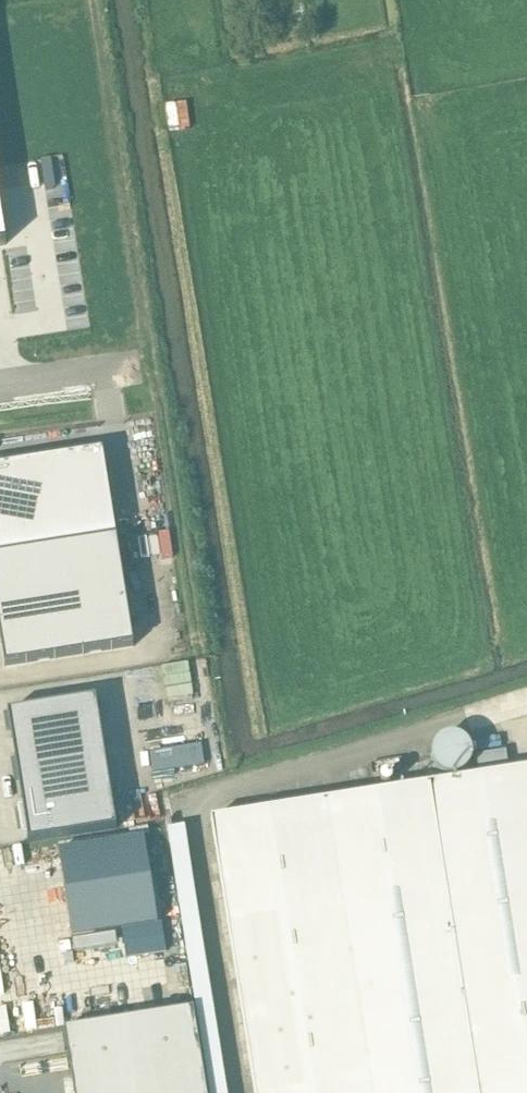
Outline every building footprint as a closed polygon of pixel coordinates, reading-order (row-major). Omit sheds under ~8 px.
[(186,103),(164,106),(167,133),(191,130),(191,129),(186,103)] [(0,467),(0,636),(4,665),(132,645),(116,540),(103,452),(0,467)] [(97,699),(8,713),(29,840),(117,826),(97,699)] [(502,748),(470,753),(473,770),(505,764),(502,748)] [(255,1092),(526,1092),(526,771),(211,821),(255,1092)] [(145,837),(58,850),(72,937),(159,923),(145,837)] [(115,932),(73,939),(75,952),(117,945),(115,932)] [(194,1011),(65,1031),(75,1092),(207,1092),(194,1011)]
